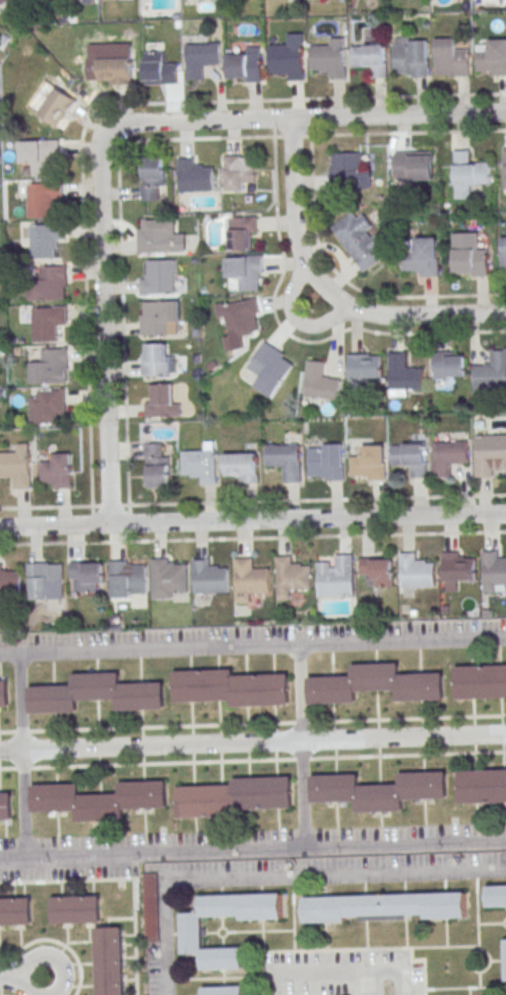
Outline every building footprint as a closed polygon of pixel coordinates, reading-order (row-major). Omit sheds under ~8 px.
[(271,45),(289,45),(289,34),(303,33),(304,80),(289,80),(289,73),(271,74),(271,45)] [(311,45),(330,45),(330,37),(344,37),(345,78),(330,78),(330,72),(320,72),(319,69),(311,69),(311,45)] [(434,38),(435,75),(448,74),(448,76),(469,76),(468,49),(455,49),(454,38),(434,38)] [(489,39),(505,39),(505,75),(495,76),(494,70),(477,70),(476,44),(489,44),(489,39)] [(393,44),(408,44),(408,40),(427,40),(428,77),(412,78),(412,75),(407,75),(407,72),(394,72),(393,44)] [(186,42),(186,80),(207,80),(207,66),(219,66),(219,42),(186,42)] [(351,44),(351,67),(373,67),(373,77),(386,77),(386,44),(351,44)] [(145,52),(145,84),(177,84),(177,63),(165,63),(165,52),(145,52)] [(229,54),(261,53),(262,80),(247,81),(247,79),(229,79),(229,54)] [(132,58),(98,58),(98,84),(132,84),(132,58)] [(38,115),(61,129),(78,101),(56,87),(38,115)] [(32,175),(53,175),(53,158),(62,158),(62,139),(21,139),(21,164),(32,164),(32,175)] [(395,151),(395,180),(433,180),(433,151),(395,151)] [(454,198),(471,198),(471,187),(489,187),(489,161),(471,161),(471,151),(454,151),(454,198)] [(330,187),(371,186),(371,170),(362,170),(362,152),(329,152),(330,187)] [(255,156),(224,156),(224,190),(244,190),(244,179),(255,179),(255,156)] [(164,192),(164,158),(142,158),(142,200),(162,200),(162,192),(164,192)] [(179,191),(212,191),(212,168),(201,168),(201,158),(179,158),(179,191)] [(28,217),(57,217),(57,183),(28,183),(28,217)] [(357,219),(353,212),(331,226),(362,273),(389,255),(363,215),(357,219)] [(228,217),(228,250),(255,250),(255,217),(228,217)] [(143,219),(175,219),(176,252),(139,253),(138,228),(143,228),(143,219)] [(30,258),(60,258),(60,224),(30,224),(30,258)] [(488,276),(488,246),(477,246),(477,232),(453,232),(453,276),(488,276)] [(403,275),(439,275),(439,238),(403,238),(403,275)] [(263,290),(263,256),(227,256),(227,280),(238,280),(238,290),(263,290)] [(148,260),(175,260),(176,294),(141,295),(141,279),(148,279),(148,260)] [(66,300),(66,265),(38,265),(38,278),(31,278),(31,300),(66,300)] [(227,318),(230,337),(261,333),(256,298),(216,303),(218,320),(227,318)] [(145,302),(181,301),(181,321),(178,321),(178,335),(142,336),(141,315),(145,315),(145,302)] [(55,341),(55,329),(66,329),(66,306),(33,306),(33,341),(55,341)] [(273,398),(295,359),(262,341),(246,369),(257,375),(252,385),(273,398)] [(167,343),(143,343),(143,375),(175,375),(175,354),(167,354),(167,343)] [(491,349),(505,348),(505,396),(492,396),(492,386),(475,387),(475,366),(484,366),(484,365),(491,364),(491,349)] [(30,383),(67,383),(67,349),(41,349),(41,361),(30,361),(30,383)] [(390,352),(391,390),(424,389),(423,369),(414,369),(413,367),(407,368),(406,352),(390,352)] [(466,377),(466,352),(433,352),(433,377),(466,377)] [(381,378),(381,354),(348,354),(348,378),(381,378)] [(307,360),(304,397),(338,399),(340,376),(324,375),(325,362),(307,360)] [(181,416),(180,402),(173,403),(172,384),(153,384),(153,397),(145,397),(146,418),(181,416)] [(65,424),(65,390),(30,390),(30,424),(65,424)] [(475,434),(475,474),(505,474),(505,434),(475,434)] [(182,474),(196,474),(196,484),(217,484),(216,441),(205,441),(205,452),(182,452),(182,474)] [(467,441),(433,441),(433,477),(451,477),(451,464),(468,464),(467,441)] [(17,443),(17,453),(0,453),(0,478),(11,478),(11,489),(30,488),(30,443),(17,443)] [(168,487),(168,443),(145,443),(145,487),(168,487)] [(267,445),(301,444),(302,482),(285,483),(284,465),(267,466),(267,445)] [(308,444),(308,480),(343,480),(343,444),(308,444)] [(351,480),(385,480),(385,444),(362,444),(362,456),(351,456),(351,480)] [(391,445),(427,444),(428,478),(411,478),(411,466),(392,467),(391,445)] [(41,479),(50,479),(50,488),(71,488),(71,453),(51,453),(51,462),(41,462),(41,479)] [(258,454),(225,454),(225,475),(235,475),(235,482),(258,482),(258,454)] [(442,581),(477,581),(477,560),(462,560),(462,551),(442,551),(442,581)] [(505,592),(505,551),(483,551),(483,592),(505,592)] [(435,562),(421,562),(421,552),(400,552),(400,587),(435,587),(435,562)] [(335,562),(318,562),(318,596),(354,596),(354,553),(335,553),(335,562)] [(276,556),(277,600),(290,599),(290,589),(312,589),(311,565),(302,566),(302,563),(292,563),(291,556),(276,556)] [(235,558),(236,592),(270,592),(269,568),(254,568),(253,557),(235,558)] [(152,558),(153,599),(172,598),(172,593),(188,592),(187,563),(175,564),(175,561),(169,562),(169,558),(152,558)] [(192,558),(193,593),(228,592),(227,568),(212,568),(211,558),(192,558)] [(393,558),(360,558),(360,576),(371,576),(371,586),(393,586),(393,558)] [(110,560),(111,597),(130,597),(130,593),(146,593),(145,565),(134,565),(134,563),(127,563),(127,560),(110,560)] [(28,562),(28,599),(63,599),(63,562),(28,562)] [(70,592),(104,592),(104,562),(70,562),(70,592)] [(22,595),(21,571),(4,571),(4,563),(0,563),(0,595),(22,595)] [(309,677),(352,675),(352,664),(399,662),(400,674),(443,672),(444,699),(397,701),(397,690),(357,691),(357,703),(310,704),(309,677)] [(456,667),(505,665),(505,697),(457,699),(456,667)] [(174,670),(175,702),(230,700),(231,706),(290,705),(289,673),(231,675),(230,669),(174,670)] [(29,687),(73,685),(72,674),(120,672),(120,684),(164,682),(164,709),(118,711),(117,700),(78,701),(78,713),(30,714),(29,687)] [(9,707),(0,707),(0,680),(8,680),(9,707)] [(461,803),(505,801),(505,769),(460,771),(461,803)] [(312,802),(356,801),(356,812),(404,811),(403,799),(447,798),(446,771),(399,772),(399,784),(360,785),(359,773),(311,775),(312,802)] [(177,787),(233,785),(233,778),(292,776),(293,809),(238,811),(238,817),(178,819),(177,787)] [(33,812),(77,810),(77,822),(125,820),(124,809),(168,808),(167,781),(120,782),(120,793),(81,794),(80,783),(32,784),(33,812)] [(12,819),(0,820),(0,793),(11,793),(12,819)] [(158,873),(144,873),(145,941),(158,941),(158,873)] [(486,885),(505,885),(505,906),(487,907),(486,885)] [(282,892),(200,895),(201,912),(182,912),(183,953),(202,953),(203,969),(243,968),(243,947),(204,948),(203,917),(240,915),(240,920),(283,919),(282,892)] [(303,897),(466,892),(467,918),(425,919),(425,914),(409,915),(409,919),(361,920),(361,916),(346,916),(346,921),(304,923),(303,897)] [(53,896),(101,895),(102,922),(54,924),(53,896)] [(32,925),(0,926),(0,898),(32,897),(32,925)] [(123,927),(124,994),(97,994),(96,927),(123,927)] [(243,984),(244,994),(203,994),(202,986),(243,984)]
